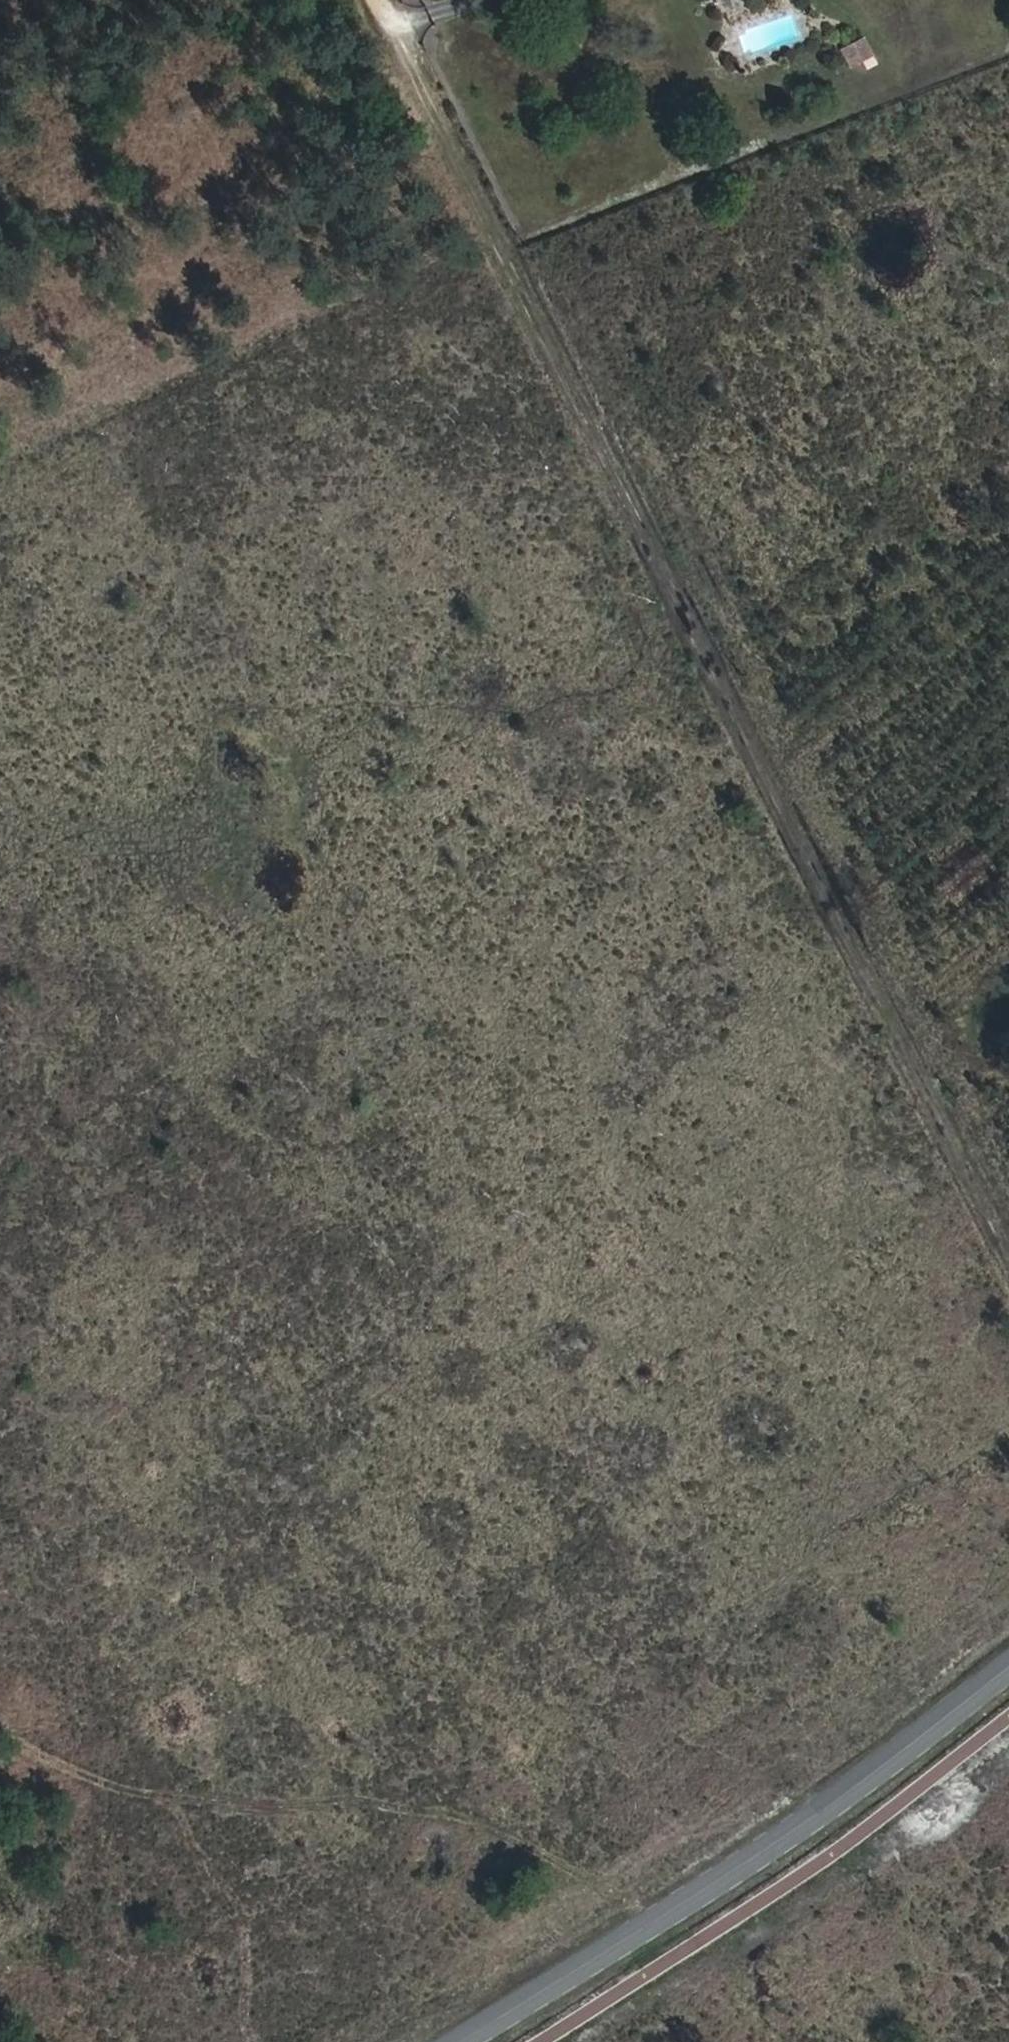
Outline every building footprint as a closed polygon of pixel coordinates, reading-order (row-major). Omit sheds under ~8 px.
[(873,56),(863,37),(839,50),(849,68),(873,56)]
